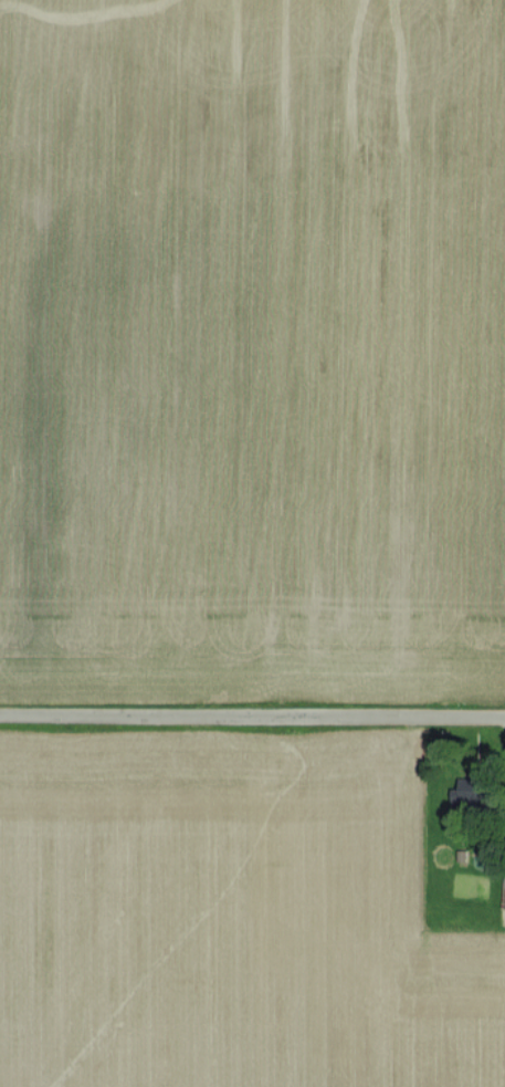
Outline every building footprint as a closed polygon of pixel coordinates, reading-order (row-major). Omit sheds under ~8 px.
[(459,776),(458,797),(481,798),(482,777),(459,776)]
